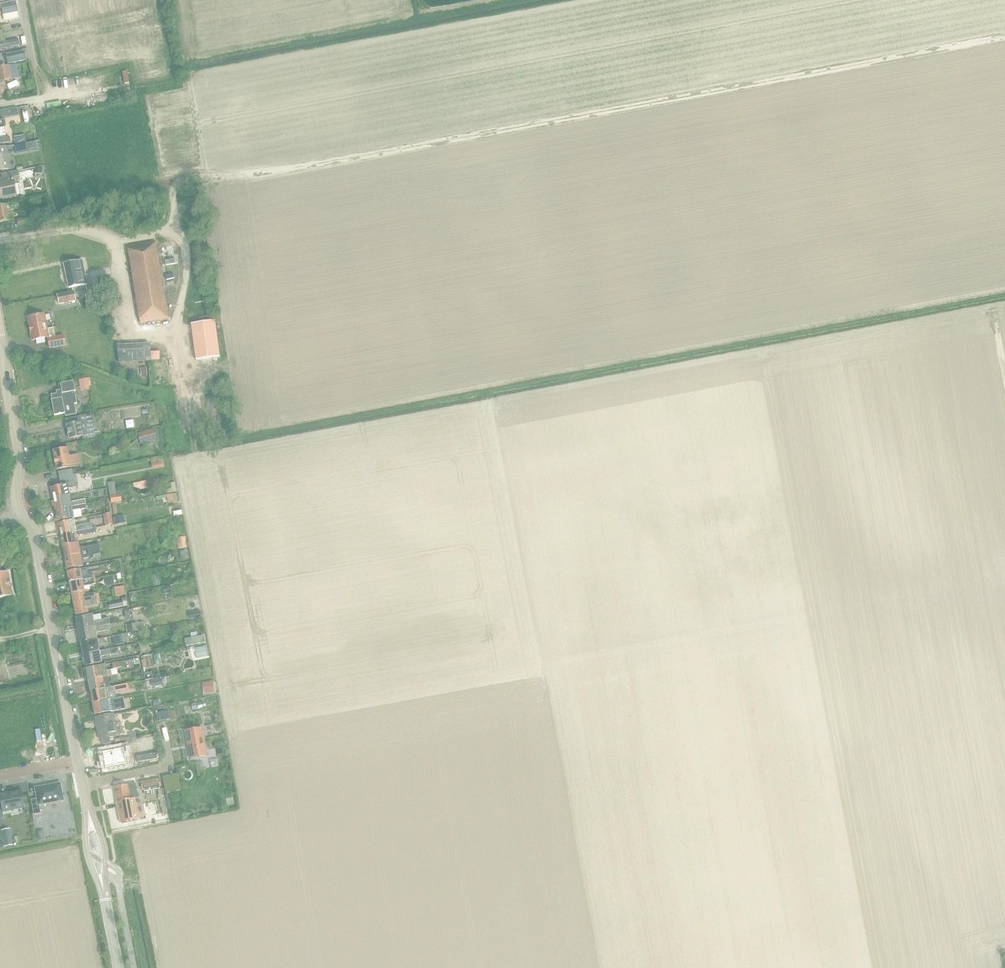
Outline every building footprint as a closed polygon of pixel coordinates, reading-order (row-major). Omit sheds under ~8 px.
[(15,1),(1,4),(3,14),(17,12),(15,1)] [(6,47),(19,45),(17,39),(0,42),(0,49),(6,47)] [(8,64),(27,60),(24,50),(5,54),(8,64)] [(12,79),(19,77),(16,65),(10,67),(9,65),(0,67),(0,82),(12,79)] [(9,142),(8,136),(6,137),(4,128),(2,117),(4,116),(3,110),(0,111),(0,144),(9,142)] [(24,135),(13,137),(15,145),(26,143),(24,135)] [(6,155),(5,147),(0,148),(0,170),(9,168),(6,155)] [(17,171),(1,174),(2,180),(0,181),(0,198),(16,195),(13,181),(19,180),(17,171)] [(16,203),(0,206),(0,223),(11,221),(9,209),(16,208),(16,203)] [(30,216),(16,219),(18,226),(31,223),(30,216)] [(168,319),(168,318),(155,241),(126,245),(140,324),(146,323),(146,326),(152,325),(152,321),(168,319)] [(69,288),(87,284),(83,260),(64,264),(69,288)] [(59,304),(75,300),(73,291),(56,295),(59,304)] [(48,338),(49,347),(65,344),(63,336),(55,337),(53,328),(47,329),(44,314),(27,317),(32,340),(48,337),(48,338)] [(215,321),(191,324),(195,360),(220,357),(215,321)] [(118,345),(118,363),(151,361),(150,343),(118,345)] [(78,380),(81,390),(90,389),(88,378),(78,380)] [(76,414),(74,404),(76,403),(74,392),(75,391),(73,381),(58,384),(59,390),(57,391),(57,393),(50,395),(54,415),(64,413),(65,416),(76,414)] [(143,397),(127,400),(128,405),(148,401),(147,392),(142,393),(143,397)] [(83,439),(95,437),(94,429),(91,413),(78,416),(65,419),(66,424),(66,425),(69,438),(82,436),(83,439)] [(128,421),(136,420),(136,413),(127,413),(128,421)] [(148,431),(137,434),(140,445),(157,440),(153,429),(148,431)] [(53,451),(56,469),(70,467),(70,466),(80,465),(78,455),(68,456),(67,448),(53,451)] [(162,458),(151,460),(152,466),(163,464),(162,458)] [(59,477),(73,475),(71,469),(58,472),(59,477)] [(53,499),(69,495),(68,488),(70,488),(78,487),(76,474),(73,475),(59,477),(60,485),(51,487),(53,499)] [(176,492),(174,482),(171,483),(172,489),(166,490),(167,493),(176,492)] [(166,495),(168,502),(174,501),(174,502),(178,501),(176,493),(166,495)] [(111,503),(122,501),(120,494),(110,496),(111,503)] [(84,500),(78,501),(73,502),(71,503),(69,495),(53,499),(55,510),(85,504),(84,500)] [(85,504),(55,510),(57,521),(74,518),(82,516),(80,509),(86,508),(85,504)] [(113,524),(111,513),(103,514),(105,526),(113,524)] [(114,517),(113,517),(115,525),(125,523),(124,515),(114,517)] [(77,526),(75,528),(74,520),(58,523),(60,535),(92,528),(91,524),(77,526)] [(183,535),(182,528),(180,528),(180,526),(175,527),(177,536),(183,535)] [(62,546),(78,543),(77,535),(78,536),(84,534),(84,535),(96,532),(95,528),(92,528),(60,535),(62,546)] [(185,537),(176,539),(178,550),(187,548),(185,537)] [(95,545),(82,548),(82,547),(79,548),(78,543),(62,546),(67,569),(83,566),(81,559),(84,559),(84,558),(90,557),(91,559),(101,557),(101,556),(106,555),(105,550),(97,552),(95,545)] [(69,583),(95,578),(94,575),(92,576),(92,572),(81,574),(80,569),(67,571),(69,583)] [(8,572),(0,573),(0,598),(12,596),(8,572)] [(104,578),(106,587),(114,585),(113,576),(104,578)] [(96,584),(95,580),(95,578),(69,583),(71,593),(89,590),(88,585),(96,584)] [(172,592),(170,585),(162,587),(164,594),(172,592)] [(126,594),(124,586),(114,588),(116,596),(126,594)] [(98,594),(90,595),(89,590),(71,593),(73,604),(99,600),(98,594)] [(110,609),(128,605),(126,597),(122,598),(122,601),(108,603),(110,609)] [(99,600),(73,604),(75,616),(88,613),(87,608),(98,606),(97,602),(99,602),(99,600)] [(199,611),(189,613),(190,620),(201,618),(199,611)] [(109,619),(102,620),(94,622),(92,615),(76,618),(78,630),(107,624),(110,624),(109,619)] [(145,630),(143,622),(131,624),(133,632),(145,630)] [(81,642),(97,639),(96,633),(109,630),(107,624),(78,630),(81,642)] [(119,639),(120,644),(127,643),(125,633),(118,635),(119,639)] [(195,637),(185,639),(186,646),(196,644),(205,643),(203,635),(195,637)] [(83,654),(99,651),(98,644),(105,643),(104,637),(97,639),(81,642),(83,654)] [(208,657),(206,645),(196,647),(199,659),(208,657)] [(111,654),(111,655),(119,654),(118,648),(110,649),(108,649),(99,651),(83,654),(85,666),(102,663),(100,656),(111,654)] [(88,680),(108,676),(110,675),(118,674),(117,669),(121,668),(120,662),(112,663),(113,669),(111,670),(107,671),(106,664),(86,668),(88,680)] [(151,672),(144,674),(145,680),(153,679),(151,672)] [(102,689),(100,683),(104,683),(104,682),(109,681),(108,676),(88,680),(90,691),(102,689)] [(159,686),(157,679),(151,680),(152,687),(159,686)] [(212,681),(203,683),(205,693),(214,691),(212,681)] [(107,700),(106,693),(128,689),(127,684),(102,689),(90,691),(92,703),(107,700)] [(92,703),(95,715),(109,712),(118,710),(125,709),(123,697),(107,700),(92,703)] [(168,711),(155,714),(157,722),(169,719),(168,711)] [(36,723),(28,724),(31,740),(41,738),(39,731),(47,730),(44,713),(34,715),(36,723)] [(113,714),(95,717),(99,739),(101,739),(102,745),(111,743),(110,737),(117,736),(124,734),(122,722),(115,723),(113,714)] [(19,718),(9,720),(13,736),(20,735),(22,742),(31,740),(28,724),(21,725),(19,718)] [(206,756),(201,728),(185,731),(191,759),(206,756)] [(162,736),(164,744),(172,743),(170,734),(162,736)] [(158,745),(150,746),(151,753),(159,752),(158,745)] [(105,769),(128,764),(124,747),(102,752),(105,769)] [(151,780),(142,782),(143,789),(154,787),(161,786),(159,778),(151,780)] [(63,800),(60,783),(35,788),(37,798),(31,800),(34,815),(41,813),(39,804),(63,800)] [(135,783),(114,787),(121,823),(123,823),(123,824),(129,823),(129,822),(134,821),(133,814),(137,813),(134,798),(138,797),(135,783)] [(160,801),(162,815),(167,814),(163,795),(165,794),(164,788),(160,789),(160,790),(158,790),(159,794),(157,795),(158,798),(159,798),(159,799),(158,799),(159,802),(160,801)] [(2,812),(25,807),(22,791),(0,795),(0,799),(2,812)] [(156,795),(145,797),(147,806),(158,803),(156,795)] [(9,829),(1,831),(4,846),(12,845),(9,829)]
